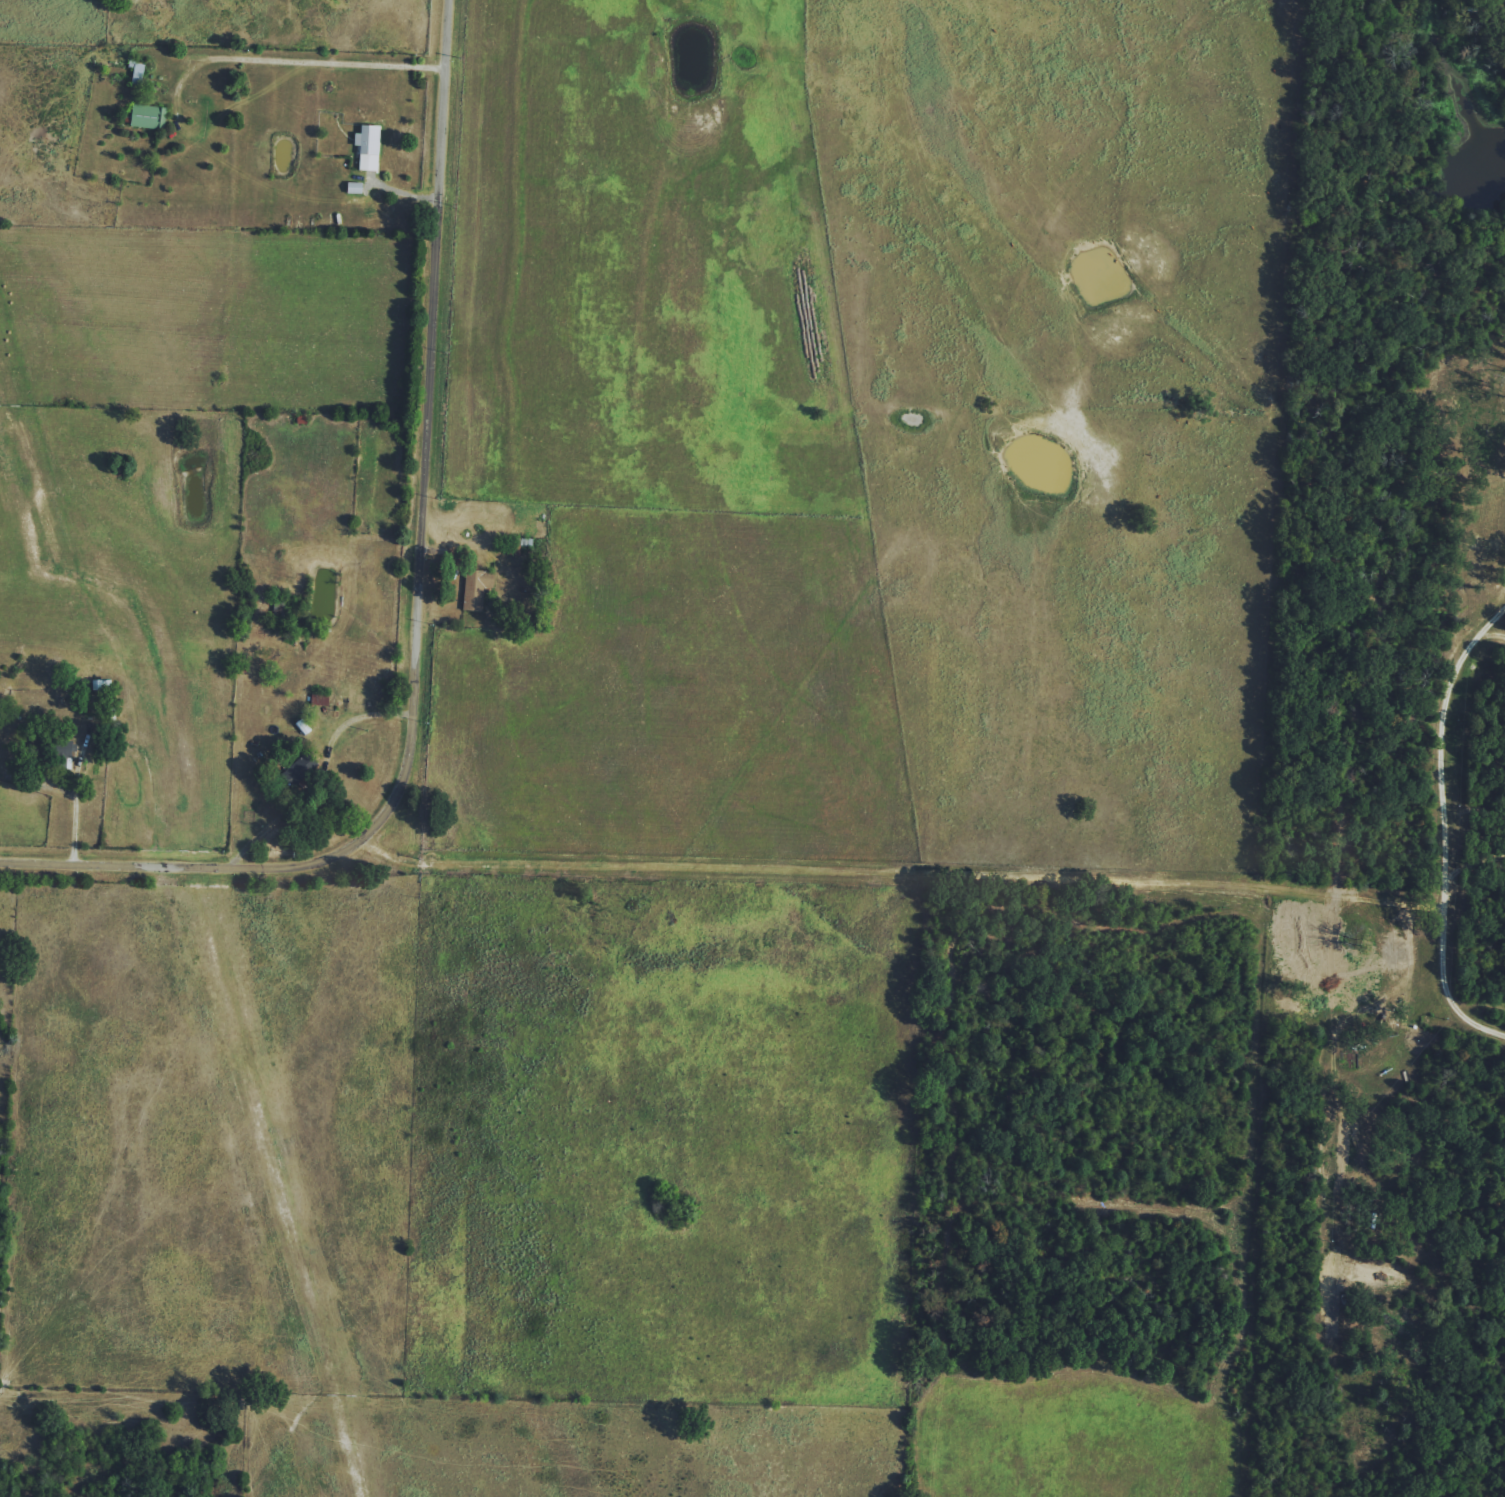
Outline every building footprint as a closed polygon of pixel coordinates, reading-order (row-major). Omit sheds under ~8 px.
[(129,68),(134,68),(133,84),(144,84),(145,61),(129,60),(129,68)] [(163,129),(165,107),(134,104),(131,125),(163,129)] [(379,170),(380,125),(363,124),(362,133),(355,133),(355,145),(361,145),(360,170),(379,170)] [(463,609),(484,612),(488,581),(496,582),(497,572),(468,568),(463,609)] [(75,759),(76,744),(56,742),(55,758),(75,759)]
